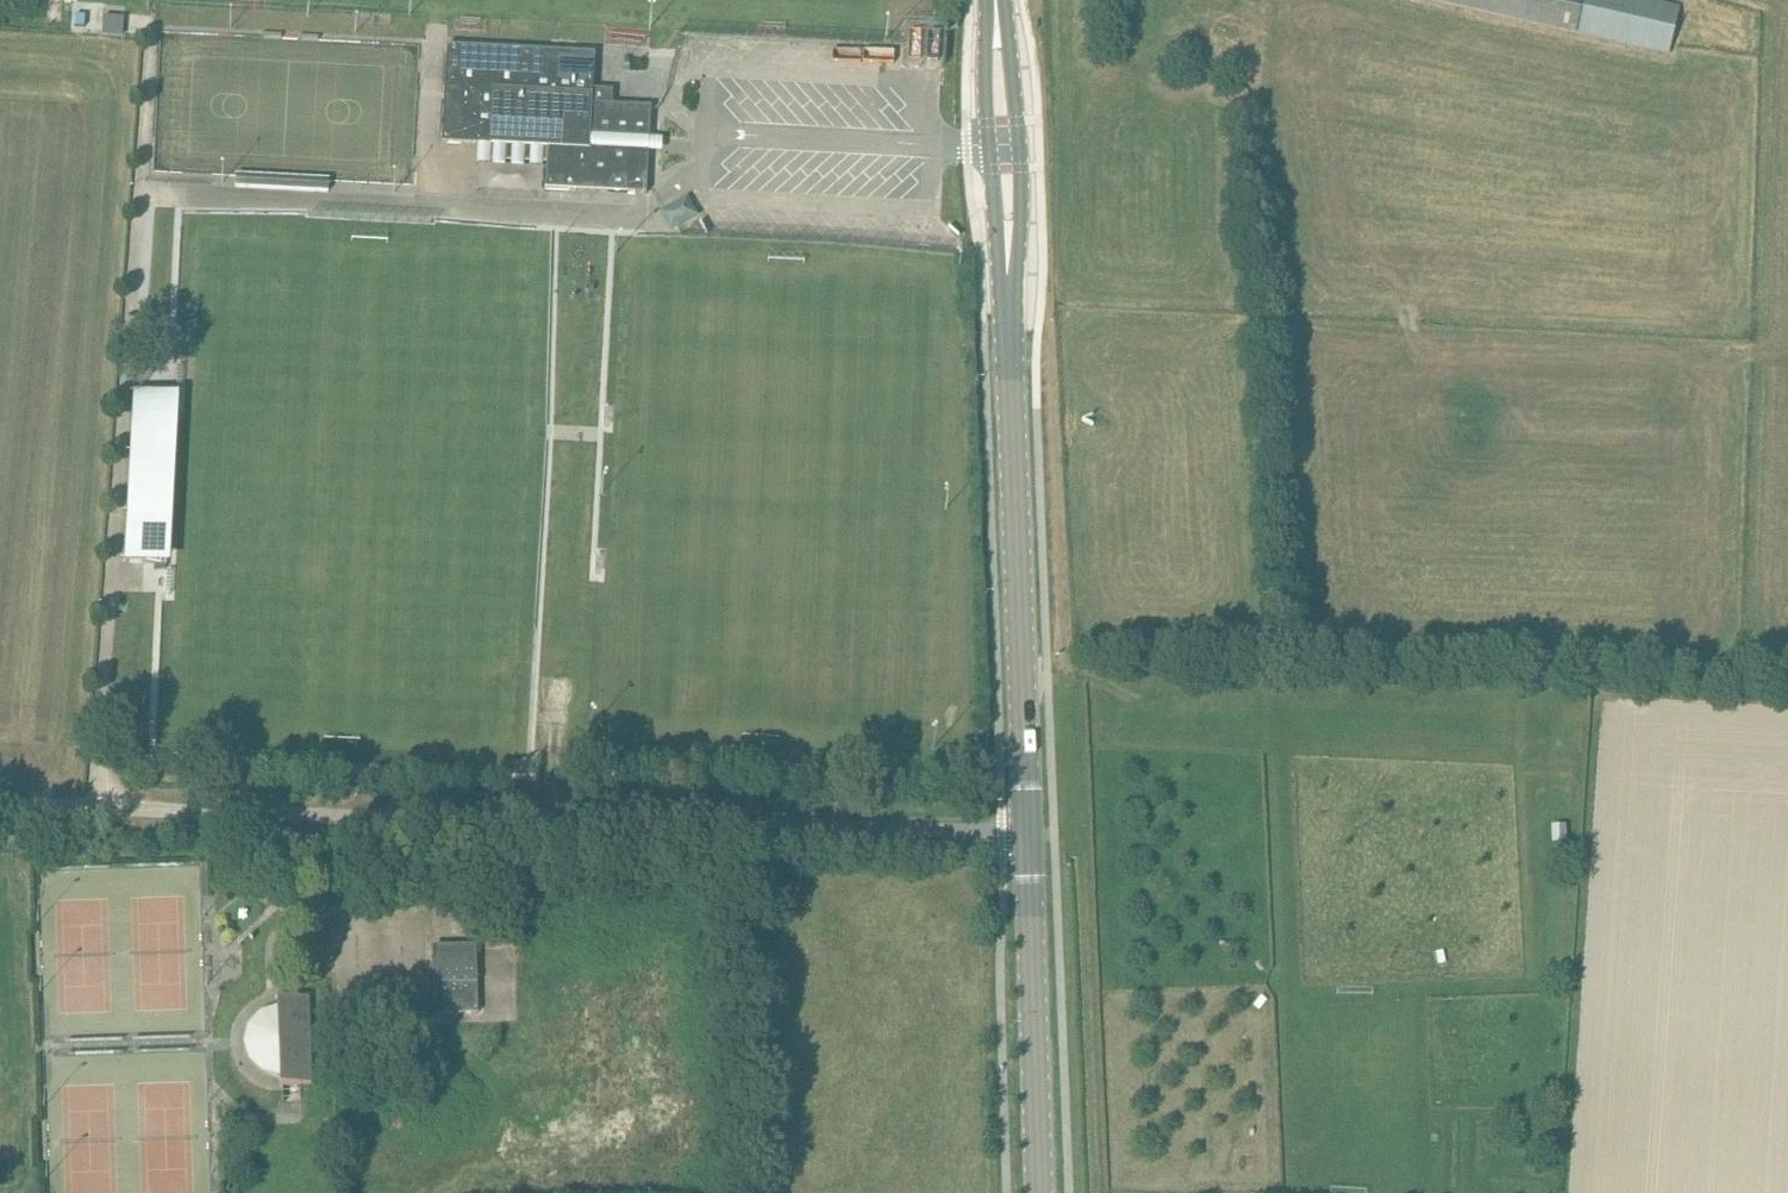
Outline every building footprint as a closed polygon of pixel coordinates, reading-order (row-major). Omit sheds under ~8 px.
[(1646,49),(1669,54),(1679,7),(1649,0),(1432,0),(1646,49)] [(878,40),(878,65),(902,66),(902,41),(878,40)] [(595,54),(447,46),(442,143),(533,148),(532,162),(547,163),(545,189),(647,195),(651,107),(593,104),(595,54)] [(672,217),(678,226),(696,216),(686,199),(677,205),(681,212),(672,217)] [(139,394),(129,562),(162,564),(171,565),(181,396),(170,396),(139,394)] [(1550,843),(1565,843),(1565,826),(1550,826),(1550,843)] [(480,1012),(476,947),(434,948),(435,972),(434,972),(435,1015),(480,1012)] [(278,1000),(278,1015),(264,1019),(254,1029),(251,1044),(255,1058),(266,1070),(280,1071),(281,1085),(312,1084),(309,999),(278,1000)] [(390,1098),(377,1098),(377,1109),(390,1109),(390,1098)]
